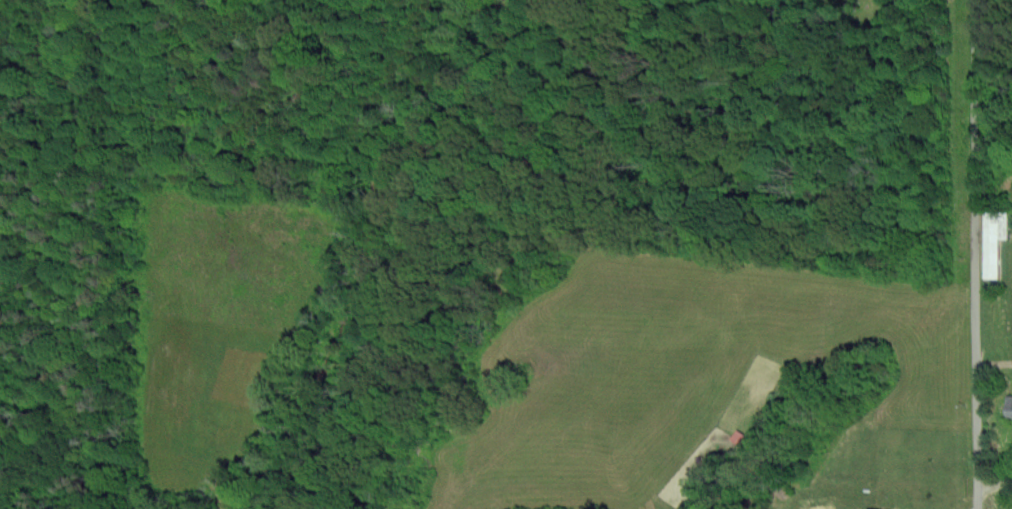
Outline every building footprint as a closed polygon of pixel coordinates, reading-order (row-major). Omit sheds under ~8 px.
[(998,238),(1007,238),(1007,210),(983,210),(982,277),(997,277),(998,238)] [(1004,395),(1004,420),(1011,420),(1011,395),(1004,395)]
